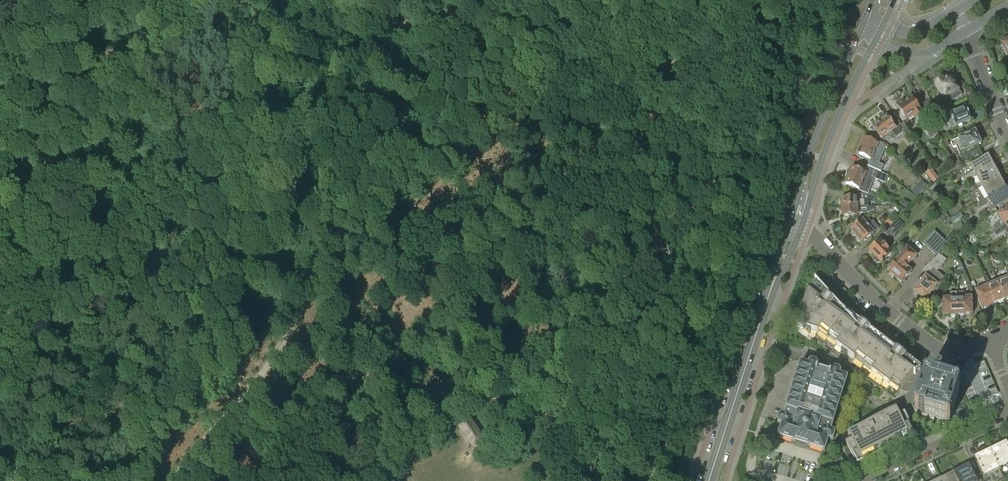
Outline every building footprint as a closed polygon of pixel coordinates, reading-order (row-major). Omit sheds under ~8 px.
[(944,78),(935,84),(944,99),(947,97),(951,102),(962,95),(951,78),(946,81),(944,78)] [(919,100),(915,103),(913,99),(906,103),(903,100),(896,105),(907,121),(914,116),(916,119),(923,114),(919,108),(923,106),(922,104),(919,100)] [(923,106),(928,116),(937,113),(937,112),(930,100),(922,104),(923,106)] [(943,117),(946,115),(952,129),(971,121),(966,107),(956,111),(953,105),(937,112),(937,113),(928,116),(929,118),(937,114),(939,119),(944,117),(943,117)] [(887,117),(873,127),(874,129),(873,131),(875,134),(877,133),(881,140),(891,132),(896,138),(906,131),(901,125),(896,128),(887,117)] [(956,147),(960,154),(957,156),(959,161),(954,163),(957,170),(983,156),(978,146),(981,145),(975,132),(951,143),(953,148),(956,147)] [(858,153),(857,156),(864,159),(864,158),(870,161),(874,152),(883,156),(889,150),(879,142),(877,144),(864,138),(860,147),(858,147),(856,151),(858,153)] [(968,182),(977,177),(994,167),(988,157),(971,166),(974,171),(962,178),(965,184),(968,182)] [(999,178),(994,167),(977,177),(968,182),(970,185),(979,181),(983,187),(999,178)] [(845,185),(859,190),(859,191),(868,195),(871,187),(862,184),(866,173),(852,168),(851,169),(849,170),(848,170),(847,171),(847,172),(847,173),(848,175),(849,176),(848,177),(847,177),(846,178),(845,178),(844,180),(844,181),(845,182),(846,183),(845,185)] [(889,176),(874,170),(871,175),(886,182),(889,176)] [(932,170),(931,170),(924,175),(931,185),(939,179),(932,170)] [(988,198),(1005,188),(999,178),(983,187),(979,189),(982,196),(977,199),(979,203),(985,199),(988,198)] [(930,188),(937,199),(943,196),(935,183),(930,188)] [(921,191),(916,186),(911,191),(916,196),(921,191)] [(982,208),(991,202),(994,208),(1007,201),(1007,188),(1006,190),(1005,188),(988,198),(985,199),(979,203),(982,208)] [(842,207),(865,207),(865,201),(869,201),(870,196),(858,193),(857,198),(842,198),(842,199),(840,199),(840,207),(842,207)] [(926,193),(922,197),(927,202),(931,198),(926,193)] [(949,205),(943,196),(937,199),(943,208),(949,205)] [(874,207),(865,207),(842,207),(842,216),(857,216),(857,214),(861,214),(861,213),(866,213),(866,211),(874,211),(874,207)] [(1007,223),(1007,208),(998,215),(1003,221),(999,223),(993,227),(996,231),(1007,223)] [(960,213),(950,219),(954,225),(964,220),(960,213)] [(880,229),(873,221),(871,222),(866,216),(851,230),(852,231),(851,232),(851,233),(851,235),(851,236),(852,237),(853,237),(855,237),(856,236),(857,237),(856,239),(856,241),(857,242),(858,243),(859,243),(860,243),(861,242),(862,244),(880,229)] [(898,218),(893,224),(884,232),(890,238),(904,225),(898,218)] [(884,232),(893,224),(889,219),(880,227),(884,232)] [(996,231),(993,232),(997,238),(1002,234),(1005,232),(1004,231),(1007,229),(1007,223),(996,231)] [(922,244),(936,257),(948,244),(934,231),(922,244)] [(958,237),(952,232),(946,239),(952,244),(958,237)] [(880,241),(869,251),(881,264),(892,254),(880,241)] [(889,270),(888,271),(901,283),(912,272),(907,267),(917,256),(907,247),(900,255),(902,257),(893,265),(893,264),(888,269),(889,270)] [(925,301),(937,286),(943,277),(937,272),(946,260),(939,254),(923,269),(929,273),(928,276),(927,275),(926,277),(914,292),(920,296),(920,298),(922,300),(923,299),(925,301)] [(956,271),(961,271),(965,272),(961,264),(956,271)] [(1005,268),(1001,269),(1004,278),(997,280),(1005,300),(1007,299),(1007,300),(1007,276),(1005,268)] [(1004,301),(1005,300),(997,280),(986,285),(994,304),(1000,302),(1001,303),(1003,302),(1004,301)] [(816,283),(812,286),(807,291),(808,292),(797,327),(818,334),(819,333),(898,394),(914,374),(916,376),(921,369),(827,296),(828,295),(815,281),(816,283)] [(989,307),(994,304),(986,285),(987,287),(975,291),(983,309),(984,308),(986,309),(988,308),(989,307)] [(957,315),(957,293),(950,293),(950,298),(942,299),(942,315),(951,315),(952,316),(955,316),(956,315),(957,315)] [(957,293),(957,315),(959,315),(960,316),(963,316),(964,315),(972,314),(972,298),(964,298),(964,293),(957,293)] [(825,451),(825,450),(828,440),(831,441),(834,440),(835,435),(834,432),(831,432),(848,378),(840,375),(841,373),(839,370),(835,369),(832,370),(832,373),(817,368),(818,366),(817,363),(812,362),(809,363),(809,366),(801,363),(784,417),(782,416),(779,417),(777,422),(779,425),(781,426),(778,436),(778,437),(778,438),(780,438),(793,442),(794,442),(795,442),(808,446),(809,447),(810,447),(824,451),(824,452),(825,452),(825,451)] [(958,388),(927,378),(924,379),(915,411),(916,413),(947,423),(950,422),(959,390),(958,388)] [(846,442),(855,460),(857,464),(916,435),(905,413),(898,416),(896,411),(897,410),(896,409),(848,433),(849,434),(850,433),(852,438),(846,442)] [(470,421),(461,427),(473,446),(483,439),(470,421)] [(999,468),(1007,464),(1007,448),(1007,449),(1006,444),(997,448),(995,447),(990,449),(999,468)] [(999,468),(990,449),(986,452),(985,453),(976,458),(978,462),(977,462),(982,471),(985,475),(999,468)] [(954,474),(958,480),(976,480),(975,479),(975,478),(971,470),(970,470),(968,466),(954,473),(954,474)]
